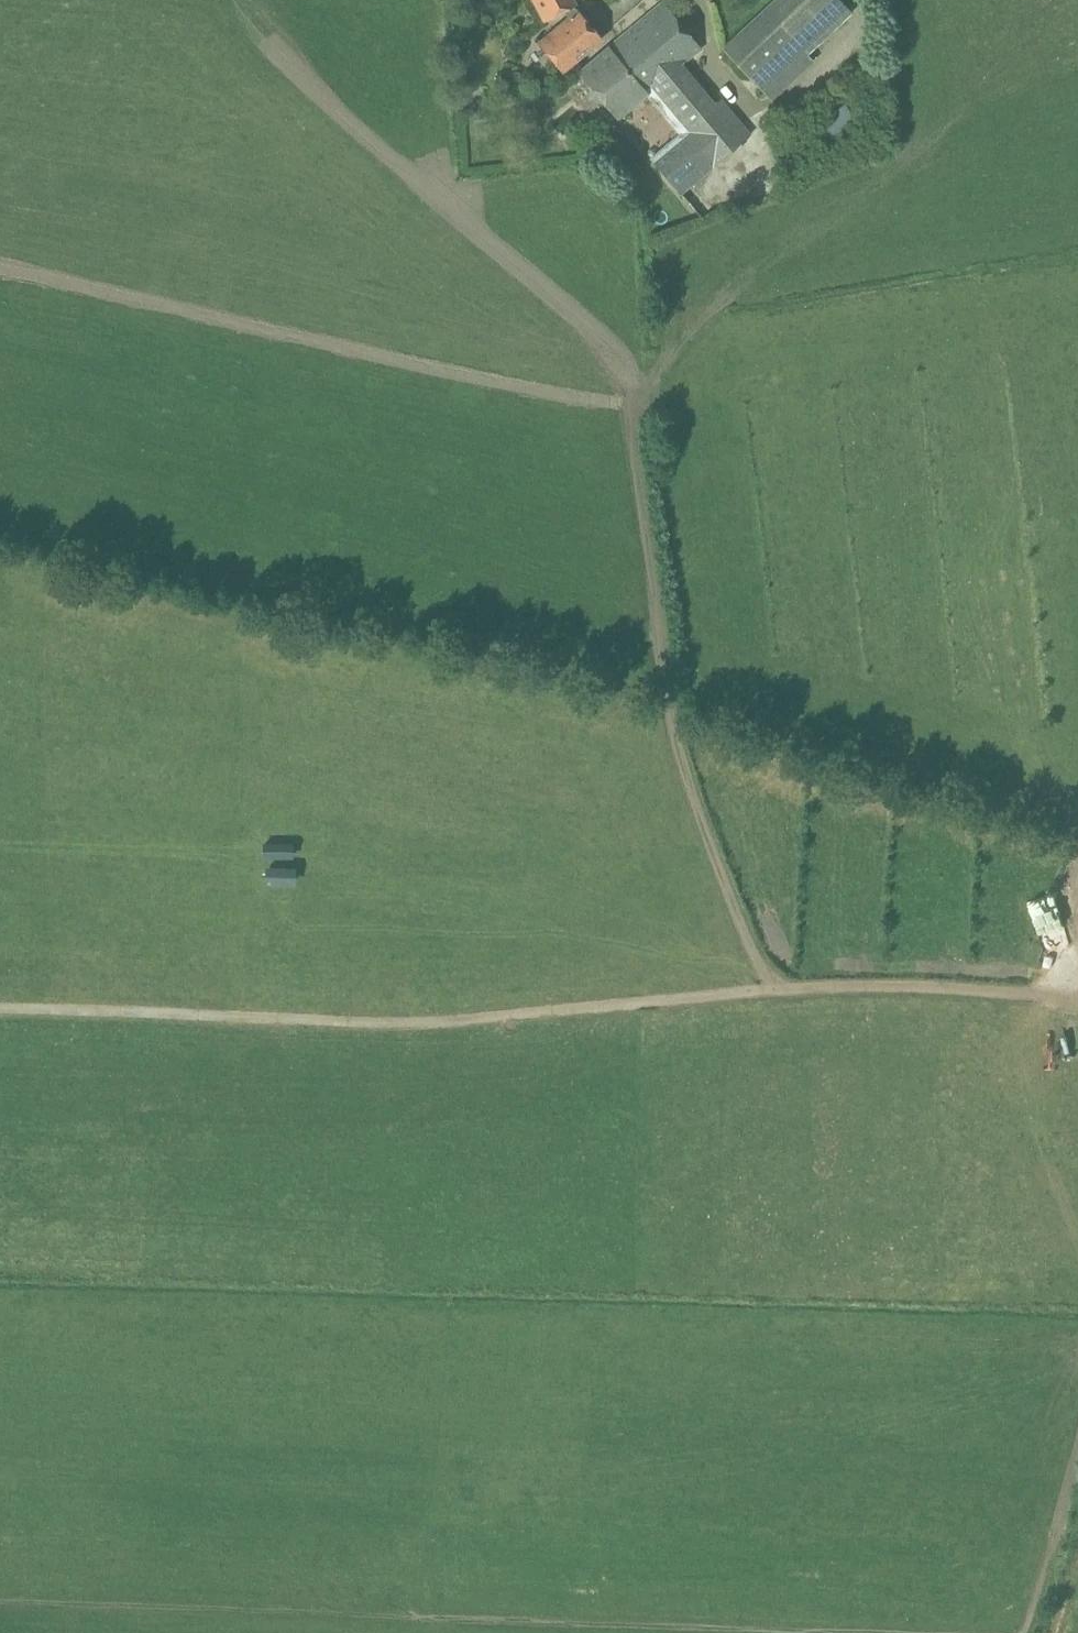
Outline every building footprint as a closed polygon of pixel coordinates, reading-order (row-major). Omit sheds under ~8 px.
[(576,3),(574,0),(533,0),(544,21),(576,3)] [(772,99),(814,60),(808,54),(852,12),(841,0),(772,0),(723,47),(772,99)] [(608,47),(581,71),(583,74),(619,118),(650,93),(682,131),(651,157),(682,194),(712,167),(750,133),(721,99),(716,103),(683,64),(688,59),(701,47),(662,1),(609,47),(608,47)] [(601,39),(602,38),(578,9),(538,42),(563,71),(562,71),(566,76),(604,43),(601,39)]
